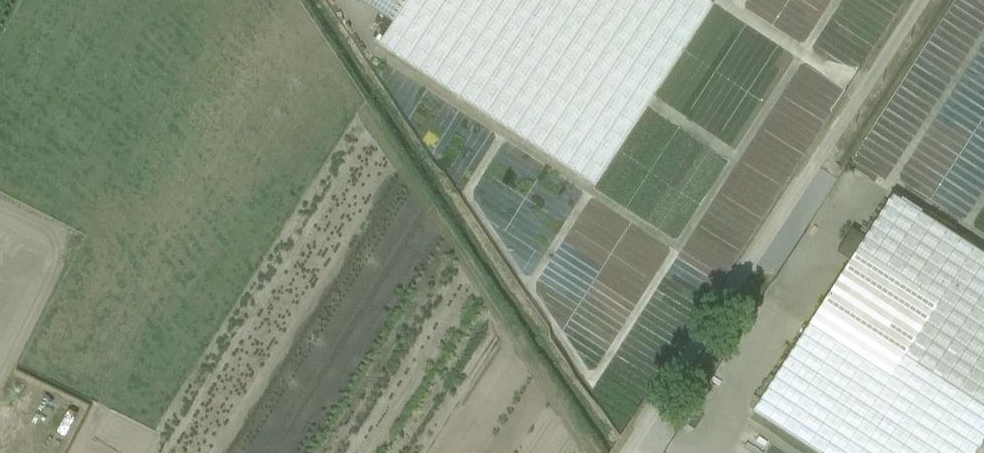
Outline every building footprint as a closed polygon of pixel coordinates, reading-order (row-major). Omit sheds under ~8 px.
[(593,188),(712,5),(705,0),(354,0),(392,25),(377,48),(593,188)] [(753,413),(814,452),(978,452),(983,444),(983,250),(898,194),(868,239),(853,261),(753,413)] [(853,261),(868,239),(854,230),(840,252),(853,261)]
